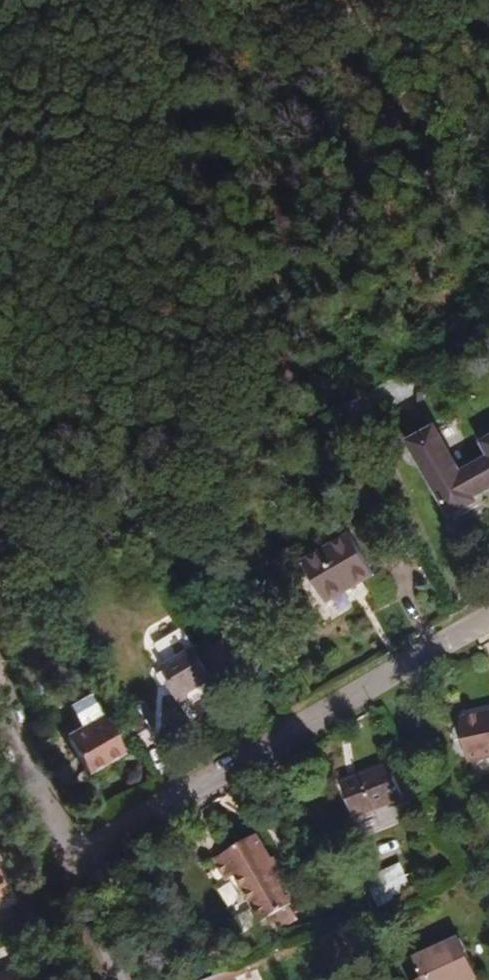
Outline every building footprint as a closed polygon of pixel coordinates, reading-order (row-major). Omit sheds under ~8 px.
[(461,473),(436,427),(409,442),(450,517),(477,502),(474,496),(488,488),(488,458),(461,473)] [(479,435),(488,453),(488,429),(479,435)] [(375,576),(349,534),(302,561),(327,603),(375,576)] [(242,596),(230,602),(244,623),(255,617),(242,596)] [(230,619),(193,640),(214,677),(225,672),(229,678),(256,662),(241,636),(240,636),(230,619)] [(183,710),(220,687),(214,677),(193,640),(184,625),(153,645),(166,668),(173,681),(167,685),(183,710)] [(173,681),(166,668),(153,675),(162,688),(167,685),(173,681)] [(139,706),(122,717),(134,738),(153,728),(139,706)] [(460,717),(468,761),(488,757),(488,712),(460,717)] [(124,749),(104,715),(64,739),(83,772),(124,749)] [(342,788),(354,817),(402,799),(389,765),(357,777),(359,782),(342,788)] [(262,923),(268,919),(300,901),(274,857),(271,859),(257,833),(212,860),(225,882),(235,877),(262,923)] [(396,869),(367,886),(378,905),(407,888),(396,869)] [(291,906),(268,919),(276,934),(299,920),(291,906)] [(422,978),(418,979),(474,979),(478,978),(460,937),(413,958),(422,978)] [(0,976),(0,979),(41,979),(33,963),(0,976)] [(235,979),(249,974),(244,964),(200,979),(235,979)]
